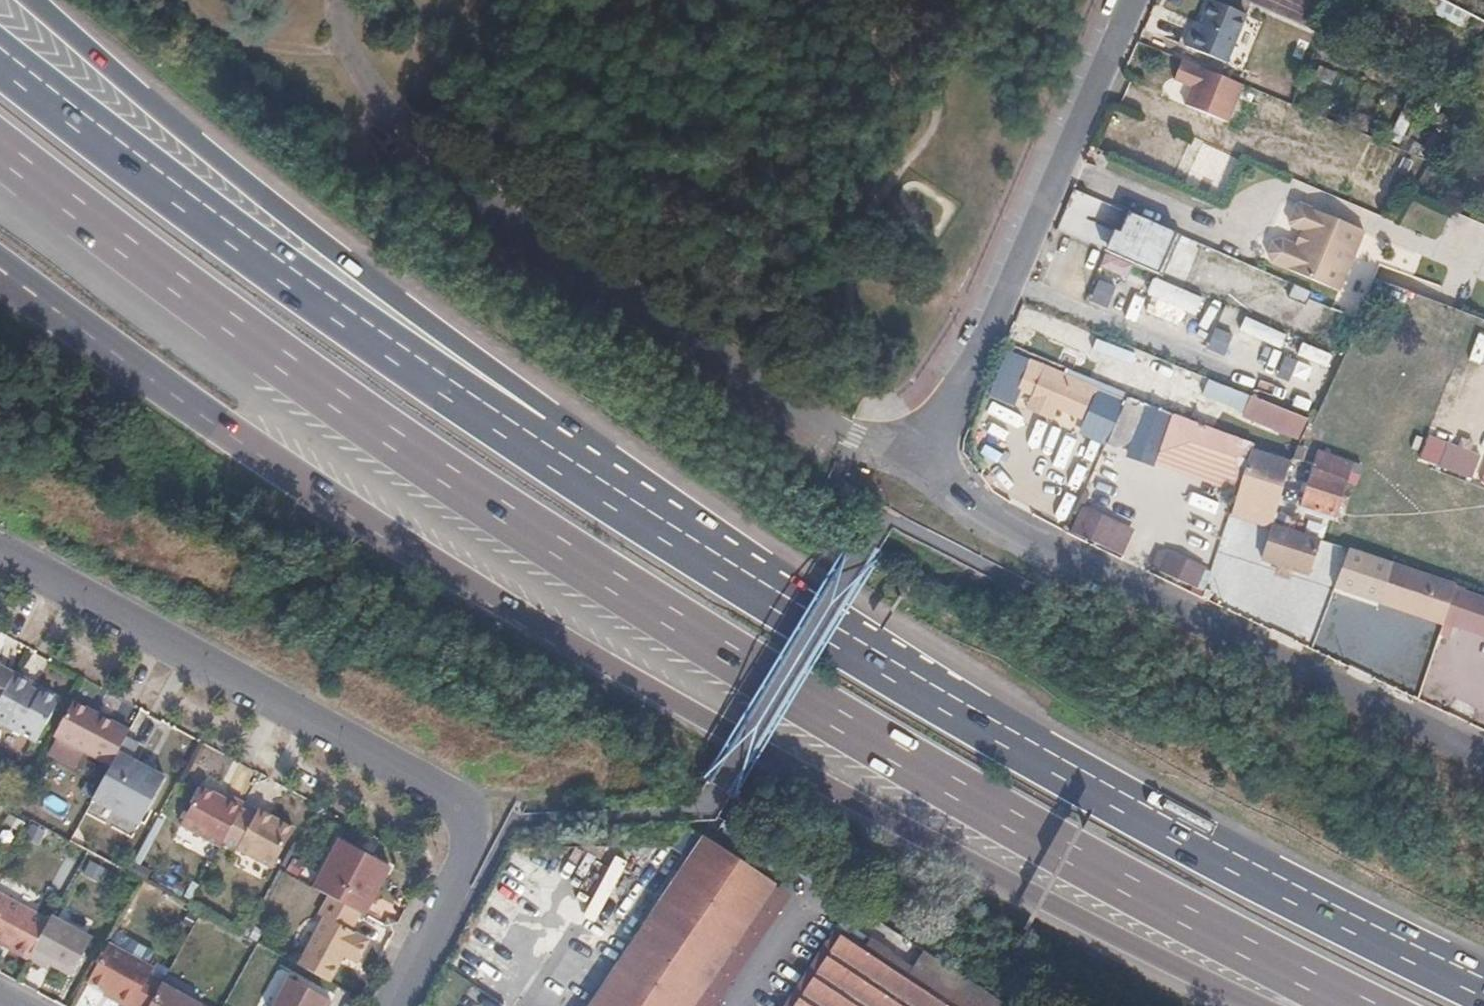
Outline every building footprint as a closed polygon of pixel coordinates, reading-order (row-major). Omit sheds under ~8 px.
[(1194,23),(1184,46),(1225,65),(1246,15),(1212,0),(1211,0),(1200,25),(1194,23)] [(1229,121),(1245,81),(1185,57),(1178,76),(1197,85),(1189,101),(1229,121)] [(1382,191),(1401,149),(1372,136),(1353,178),(1382,191)] [(1364,232),(1300,204),(1297,205),(1289,223),(1290,227),(1306,233),(1300,247),(1282,239),(1272,242),(1267,253),(1271,262),(1337,291),(1364,232)] [(1022,329),(1016,340),(1025,344),(1030,332),(1022,329)] [(1267,347),(1240,337),(1230,363),(1226,361),(1222,374),(1252,384),(1267,347)] [(1026,356),(1066,371),(1080,376),(1087,359),(1032,339),(1026,356)] [(1088,379),(1122,392),(1170,409),(1185,371),(1104,340),(1088,379)] [(1185,371),(1170,409),(1186,416),(1198,420),(1213,382),(1185,371)] [(1292,455),(1252,440),(1220,428),(1198,420),(1186,416),(1172,410),(1159,456),(1207,470),(1203,482),(1237,493),(1232,511),(1272,523),(1292,455)] [(1430,436),(1422,458),(1473,477),(1481,454),(1430,436)] [(1358,482),(1364,466),(1320,450),(1301,503),(1335,516),(1348,480),(1358,482)] [(1391,562),(1378,602),(1483,637),(1483,593),(1391,562)] [(11,675),(0,669),(0,696),(11,675)] [(0,696),(0,725),(34,744),(55,706),(53,699),(42,693),(36,695),(27,691),(30,685),(11,675),(0,696)] [(109,764),(123,738),(127,730),(70,701),(53,735),(109,764)] [(123,738),(109,764),(91,800),(138,825),(162,777),(129,759),(136,745),(123,738)] [(221,842),(238,809),(240,804),(226,797),(224,801),(205,791),(185,830),(218,847),(221,842)] [(252,816),(238,809),(221,842),(270,868),(291,828),(267,815),(265,819),(254,813),(252,816)] [(265,819),(267,815),(255,809),(254,813),(265,819)] [(328,895),(358,911),(363,914),(390,866),(340,838),(313,886),(328,895)] [(772,885),(768,882),(777,870),(757,856),(749,868),(703,839),(590,1005),(690,1005),(772,885)] [(0,895),(0,944),(27,959),(48,920),(0,895)] [(349,930),(358,911),(328,895),(318,914),(323,917),(297,965),(327,981),(342,954),(355,961),(367,939),(349,930)] [(91,938),(50,916),(48,920),(27,959),(42,967),(44,962),(71,976),(91,938)] [(160,983),(163,978),(149,970),(152,965),(148,963),(154,951),(115,931),(89,980),(130,1001),(128,1005),(149,1005),(160,983)] [(842,932),(792,1005),(954,1005),(842,932)] [(331,999),(288,976),(272,1005),(327,1005),(331,999)] [(160,983),(149,1005),(203,1005),(160,983)]
